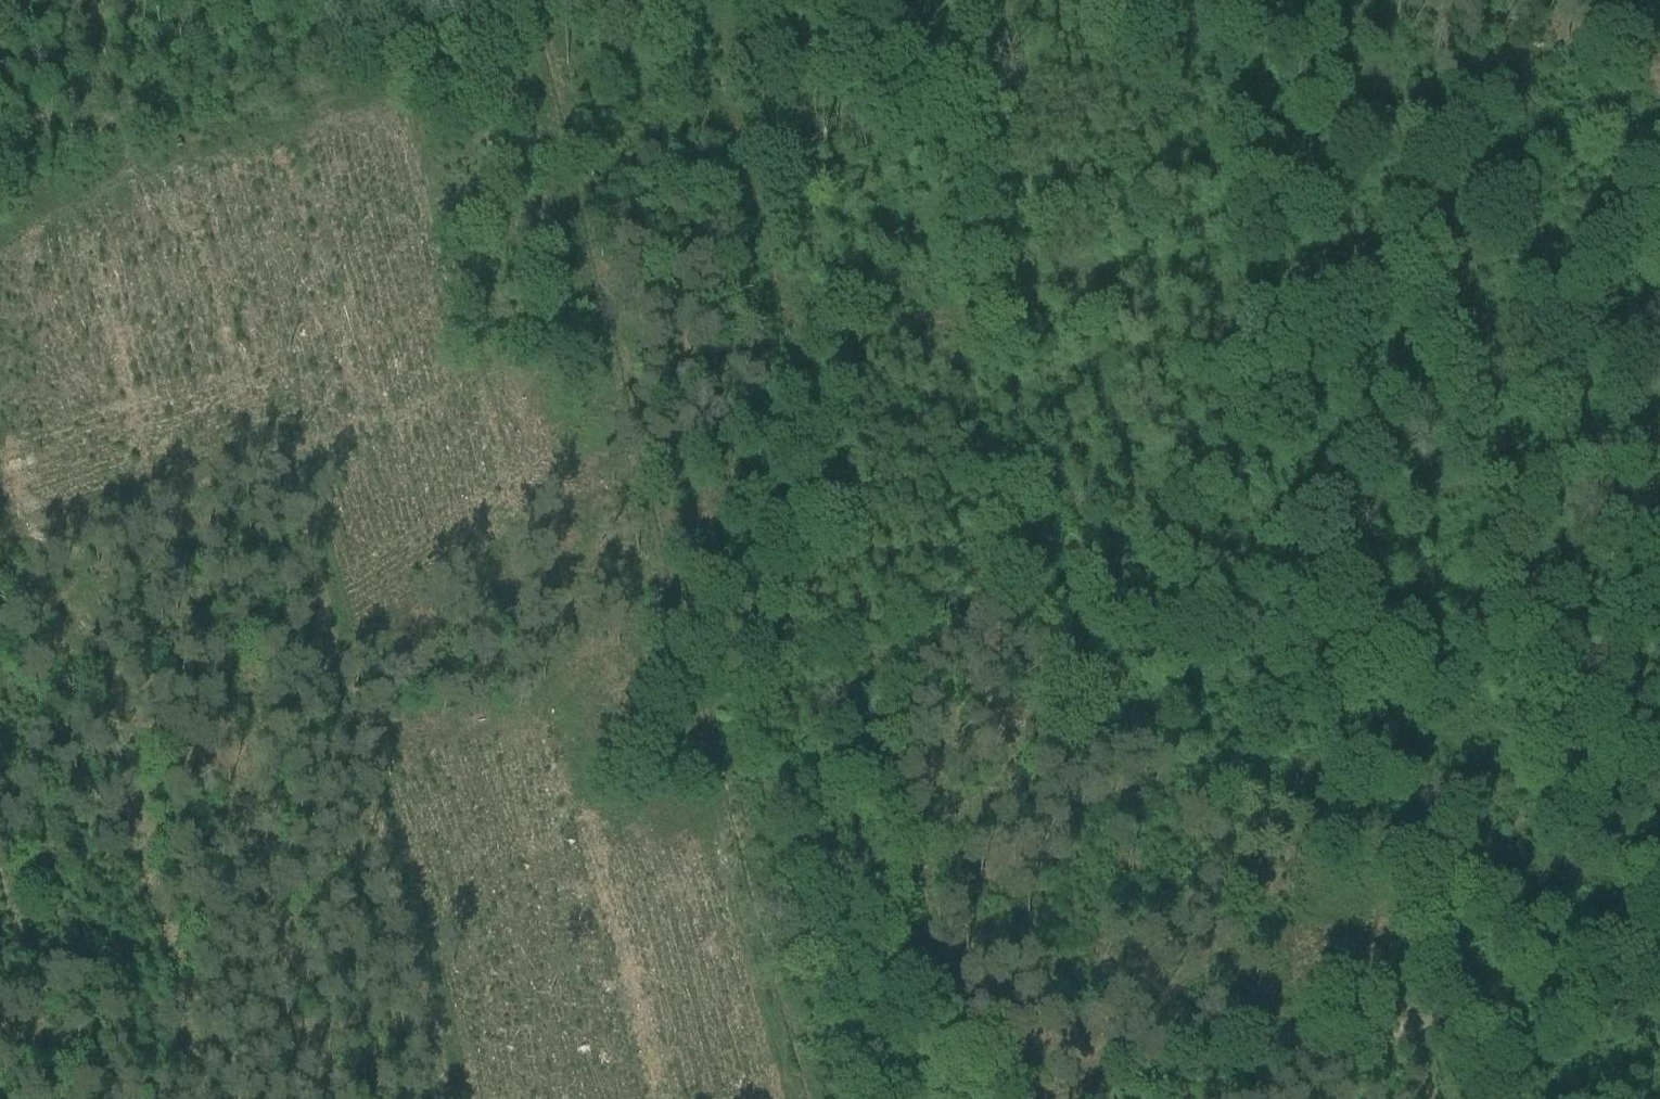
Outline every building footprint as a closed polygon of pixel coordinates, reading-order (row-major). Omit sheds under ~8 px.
[(1011,842),(1015,858),(1029,855),(1025,839),(1011,842)]
